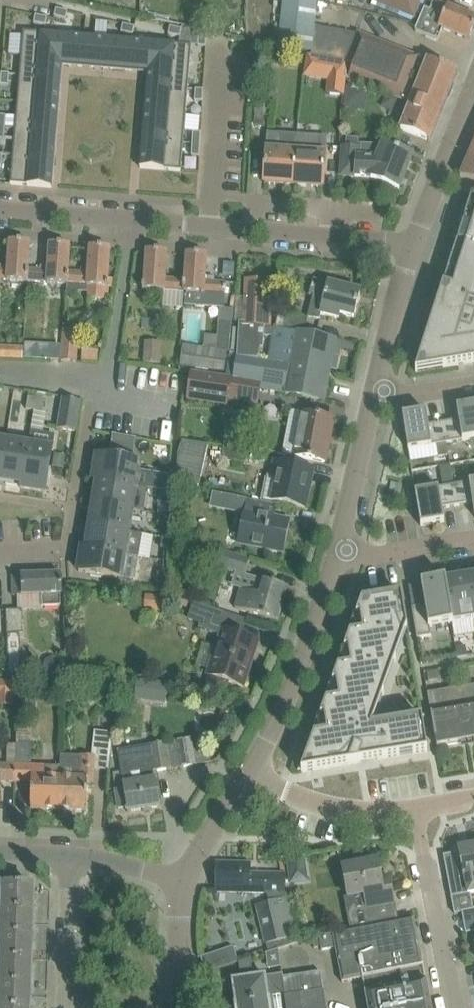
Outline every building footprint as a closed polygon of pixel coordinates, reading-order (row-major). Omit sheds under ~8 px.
[(301,0),(284,0),(278,48),(312,52),(348,63),(346,78),(411,104),(401,130),(430,141),(457,73),(427,61),(427,62),(359,35),(314,27),(317,2),(301,0)] [(375,4),(415,19),(422,0),(376,0),(375,4)] [(460,11),(447,6),(447,7),(434,2),(430,12),(425,10),(415,32),(437,41),(442,29),(469,40),(473,29),(473,17),(460,11)] [(56,9),(55,17),(66,19),(68,12),(56,9)] [(36,15),(34,23),(46,26),(48,18),(36,15)] [(123,24),(122,32),(133,35),(135,27),(123,24)] [(170,27),(169,34),(180,37),(182,29),(170,27)] [(24,32),(20,75),(61,78),(62,64),(43,63),(46,33),(24,32)] [(46,33),(43,63),(62,64),(83,66),(85,37),(46,33)] [(199,34),(198,46),(206,47),(207,35),(199,34)] [(93,37),(90,67),(129,70),(132,41),(93,37)] [(132,41),(129,70),(148,72),(168,74),(170,44),(132,41)] [(148,72),(147,86),(188,90),(192,46),(170,44),(168,74),(148,72)] [(309,54),(305,76),(330,81),(329,94),(345,95),(346,78),(348,63),(311,55),(309,54)] [(2,73),(1,85),(9,86),(10,74),(2,73)] [(20,75),(18,102),(59,105),(61,78),(20,75)] [(147,86),(145,114),(186,117),(188,90),(147,86)] [(196,89),(195,101),(203,102),(204,90),(196,89)] [(387,95),(385,101),(387,108),(393,110),(397,99),(387,95)] [(18,102),(16,129),(56,132),(59,105),(18,102)] [(254,125),(269,126),(271,105),(256,104),(254,125)] [(145,114),(143,141),(184,144),(186,117),(145,114)] [(16,129),(13,156),(54,159),(56,132),(16,129)] [(193,132),(193,144),(200,145),(201,133),(193,132)] [(265,184),(294,185),(297,137),(268,135),(265,184)] [(297,137),(294,185),(323,187),(326,139),(297,137)] [(143,141),(141,168),(181,171),(184,144),(143,141)] [(193,144),(192,156),(200,156),(200,145),(193,144)] [(343,148),(343,155),(341,176),(371,178),(399,189),(412,156),(384,145),(377,163),(358,161),(358,149),(343,148)] [(13,156),(11,184),(52,187),(54,159),(13,156)] [(469,159),(460,178),(461,178),(473,182),(473,161),(469,159)] [(463,224),(462,226),(473,230),(473,195),(472,194),(468,209),(472,211),(468,225),(463,223),(463,224)] [(452,257),(473,264),(473,230),(462,226),(458,240),(462,241),(458,255),(453,254),(452,257)] [(27,280),(30,243),(10,242),(8,266),(0,265),(0,268),(0,267),(0,279),(7,279),(7,280),(26,282),(26,280),(27,280)] [(30,243),(27,280),(47,282),(47,283),(48,283),(67,285),(67,283),(70,246),(50,245),(49,267),(41,266),(41,270),(28,269),(30,243)] [(67,283),(66,297),(67,297),(67,294),(80,294),(80,292),(89,292),(88,300),(105,300),(106,287),(107,287),(110,249),(90,247),(88,270),(87,270),(87,273),(68,272),(70,246),(67,283)] [(184,292),(187,254),(185,280),(166,279),(166,275),(165,275),(167,253),(147,251),(144,290),(164,291),(163,308),(183,309),(185,293),(185,292),(184,292)] [(207,256),(187,254),(184,292),(185,292),(185,293),(186,293),(185,306),(221,308),(223,308),(224,308),(225,295),(203,294),(203,292),(225,294),(226,283),(206,282),(206,278),(205,278),(207,256)] [(473,298),(473,264),(452,257),(448,271),(452,272),(448,286),(443,285),(442,288),(473,298)] [(247,280),(246,297),(246,298),(236,297),(236,309),(236,312),(235,321),(235,322),(240,322),(238,357),(259,359),(260,347),(264,347),(265,327),(269,327),(271,298),(272,281),(247,280)] [(310,295),(314,296),(309,317),(320,319),(321,314),(339,318),(340,314),(354,317),(360,292),(314,280),(310,295)] [(419,362),(446,357),(443,368),(473,363),(473,298),(442,288),(419,362)] [(221,308),(220,320),(235,321),(236,312),(236,309),(224,308),(223,308),(221,308)] [(279,311),(276,327),(287,330),(291,314),(279,311)] [(143,319),(142,328),(156,329),(156,320),(143,319)] [(275,329),(268,363),(292,366),(298,334),(275,329)] [(62,360),(77,361),(79,331),(64,330),(62,360)] [(292,366),(286,394),(320,400),(331,340),(298,334),(292,366)] [(146,363),(161,364),(162,342),(147,341),(146,363)] [(26,344),(25,360),(37,360),(37,344),(26,344)] [(180,365),(224,372),(227,351),(183,345),(180,365)] [(23,359),(24,346),(0,346),(0,358),(23,359)] [(82,360),(98,362),(99,351),(83,350),(82,360)] [(259,383),(258,388),(286,394),(292,366),(268,363),(238,358),(233,379),(259,383)] [(258,388),(259,383),(233,379),(192,373),(188,399),(228,404),(228,399),(256,403),(258,388)] [(27,409),(35,410),(37,398),(29,397),(27,409)] [(37,398),(35,410),(43,412),(45,399),(37,398)] [(58,429),(76,432),(81,402),(63,399),(58,429)] [(444,423),(447,443),(473,439),(473,404),(457,406),(459,420),(444,423)] [(295,457),(305,459),(326,463),(334,419),(291,411),(283,455),(295,457)] [(447,443),(444,423),(428,425),(426,412),(403,415),(408,450),(447,443)] [(114,435),(110,459),(98,457),(94,481),(98,482),(98,481),(137,487),(140,464),(132,462),(136,439),(137,439),(137,438),(113,434),(113,435),(114,435)] [(18,483),(22,484),(23,484),(29,445),(7,442),(0,480),(7,481),(7,483),(17,485),(18,483)] [(225,461),(249,465),(252,449),(224,444),(225,461)] [(23,484),(22,484),(21,488),(46,492),(48,479),(49,479),(51,469),(49,469),(52,449),(29,445),(23,484)] [(56,456),(54,467),(64,468),(66,457),(56,456)] [(262,500),(274,502),(305,509),(313,469),(275,461),(272,476),(267,475),(262,500)] [(452,465),(437,467),(440,485),(454,482),(452,465)] [(161,478),(160,491),(169,491),(169,479),(161,478)] [(96,496),(94,503),(133,510),(137,487),(98,481),(98,482),(97,486),(96,486),(94,496),(96,496)] [(454,485),(457,506),(473,503),(473,511),(473,482),(454,485)] [(457,506),(454,485),(415,492),(421,526),(444,522),(442,508),(457,506)] [(169,491),(160,491),(159,503),(168,504),(169,491)] [(237,543),(264,548),(284,552),(290,521),(274,518),(277,506),(246,500),(237,543)] [(92,521),(91,526),(129,532),(133,510),(94,503),(93,510),(92,510),(90,520),(92,521)] [(158,526),(166,527),(167,515),(159,514),(158,526)] [(88,543),(87,547),(87,548),(126,555),(140,557),(143,534),(129,532),(91,526),(90,533),(88,533),(86,543),(88,543)] [(87,548),(87,547),(83,547),(79,571),(92,573),(92,575),(102,577),(102,575),(122,578),(126,555),(87,548)] [(165,549),(164,561),(172,562),(173,550),(165,549)] [(218,551),(214,567),(236,574),(245,576),(246,575),(250,561),(218,551)] [(172,562),(164,561),(163,573),(171,574),(172,562)] [(13,576),(14,596),(43,595),(43,607),(61,607),(61,595),(63,595),(62,574),(13,576)] [(236,574),(232,588),(241,590),(235,608),(258,615),(278,621),(288,588),(268,582),(259,579),(246,575),(245,576),(236,574)] [(445,579),(452,623),(473,619),(473,617),(467,575),(445,579)] [(452,623),(445,579),(421,583),(425,606),(412,608),(417,639),(431,636),(430,627),(452,623)] [(303,769),(301,772),(428,751),(422,718),(363,728),(394,641),(392,631),(407,629),(402,595),(362,601),(349,639),(353,638),(343,668),(338,668),(337,673),(341,672),(331,701),(326,702),(325,706),(329,706),(319,735),(315,736),(313,740),(317,739),(307,768),(303,769)] [(146,596),(145,610),(163,612),(164,597),(146,596)] [(205,607),(194,604),(192,609),(188,619),(200,624),(198,629),(221,636),(217,649),(210,670),(209,675),(207,683),(226,689),(228,681),(243,686),(258,641),(238,635),(234,634),(239,618),(205,607)] [(8,624),(8,647),(9,675),(23,674),(20,634),(24,634),(23,610),(7,611),(8,624)] [(205,643),(198,665),(209,668),(216,646),(205,643)] [(457,658),(467,656),(466,646),(456,648),(457,658)] [(44,665),(46,671),(52,674),(58,672),(61,666),(59,660),(53,657),(47,659),(44,665)] [(2,699),(1,706),(13,706),(14,682),(0,682),(0,698),(2,699)] [(135,699),(153,702),(155,685),(138,683),(135,699)] [(459,688),(468,742),(473,741),(473,685),(459,688)] [(436,738),(437,747),(468,742),(459,688),(428,693),(435,738),(436,738)] [(225,713),(222,717),(223,722),(227,725),(232,724),(235,720),(234,715),(230,712),(225,713)] [(96,756),(110,758),(112,735),(99,733),(96,756)] [(113,773),(116,790),(119,808),(127,807),(128,812),(161,807),(156,771),(183,767),(179,741),(119,751),(123,772),(113,773)] [(53,767),(31,767),(31,758),(31,745),(18,744),(17,744),(16,767),(13,766),(12,782),(32,782),(31,809),(52,810),(53,767)] [(53,767),(52,810),(87,811),(88,785),(94,785),(95,757),(80,756),(79,779),(61,779),(62,768),(53,767)] [(12,782),(13,766),(0,766),(0,781),(12,782)] [(460,849),(460,853),(444,856),(452,897),(473,893),(473,846),(460,849)] [(305,858),(288,860),(291,882),(308,880),(305,858)] [(343,867),(346,886),(348,898),(365,894),(368,910),(395,905),(390,877),(381,879),(378,861),(343,867)] [(268,893),(269,902),(285,899),(286,875),(250,874),(251,864),(218,863),(217,892),(268,893)] [(3,896),(0,896),(0,923),(2,923),(1,957),(0,978),(0,1007),(31,1007),(32,995),(33,959),(34,924),(35,889),(3,888),(3,896)] [(285,899),(269,902),(256,905),(265,944),(267,943),(269,952),(300,942),(298,936),(289,898),(285,899)] [(473,932),(473,911),(463,913),(467,933),(473,932)] [(394,922),(354,929),(332,934),(313,937),(315,948),(322,947),(322,951),(336,947),(343,982),(363,978),(369,1007),(432,1007),(424,967),(415,918),(394,922)] [(212,972),(239,963),(234,946),(201,957),(206,974),(212,972)] [(268,952),(269,967),(281,966),(280,951),(268,952)] [(251,958),(239,963),(241,974),(253,973),(251,958)] [(285,978),(289,1007),(326,1007),(321,973),(309,975),(285,978)] [(233,981),(237,1005),(269,1000),(271,1007),(289,1007),(285,978),(284,974),(268,977),(267,977),(267,976),(233,981)]
